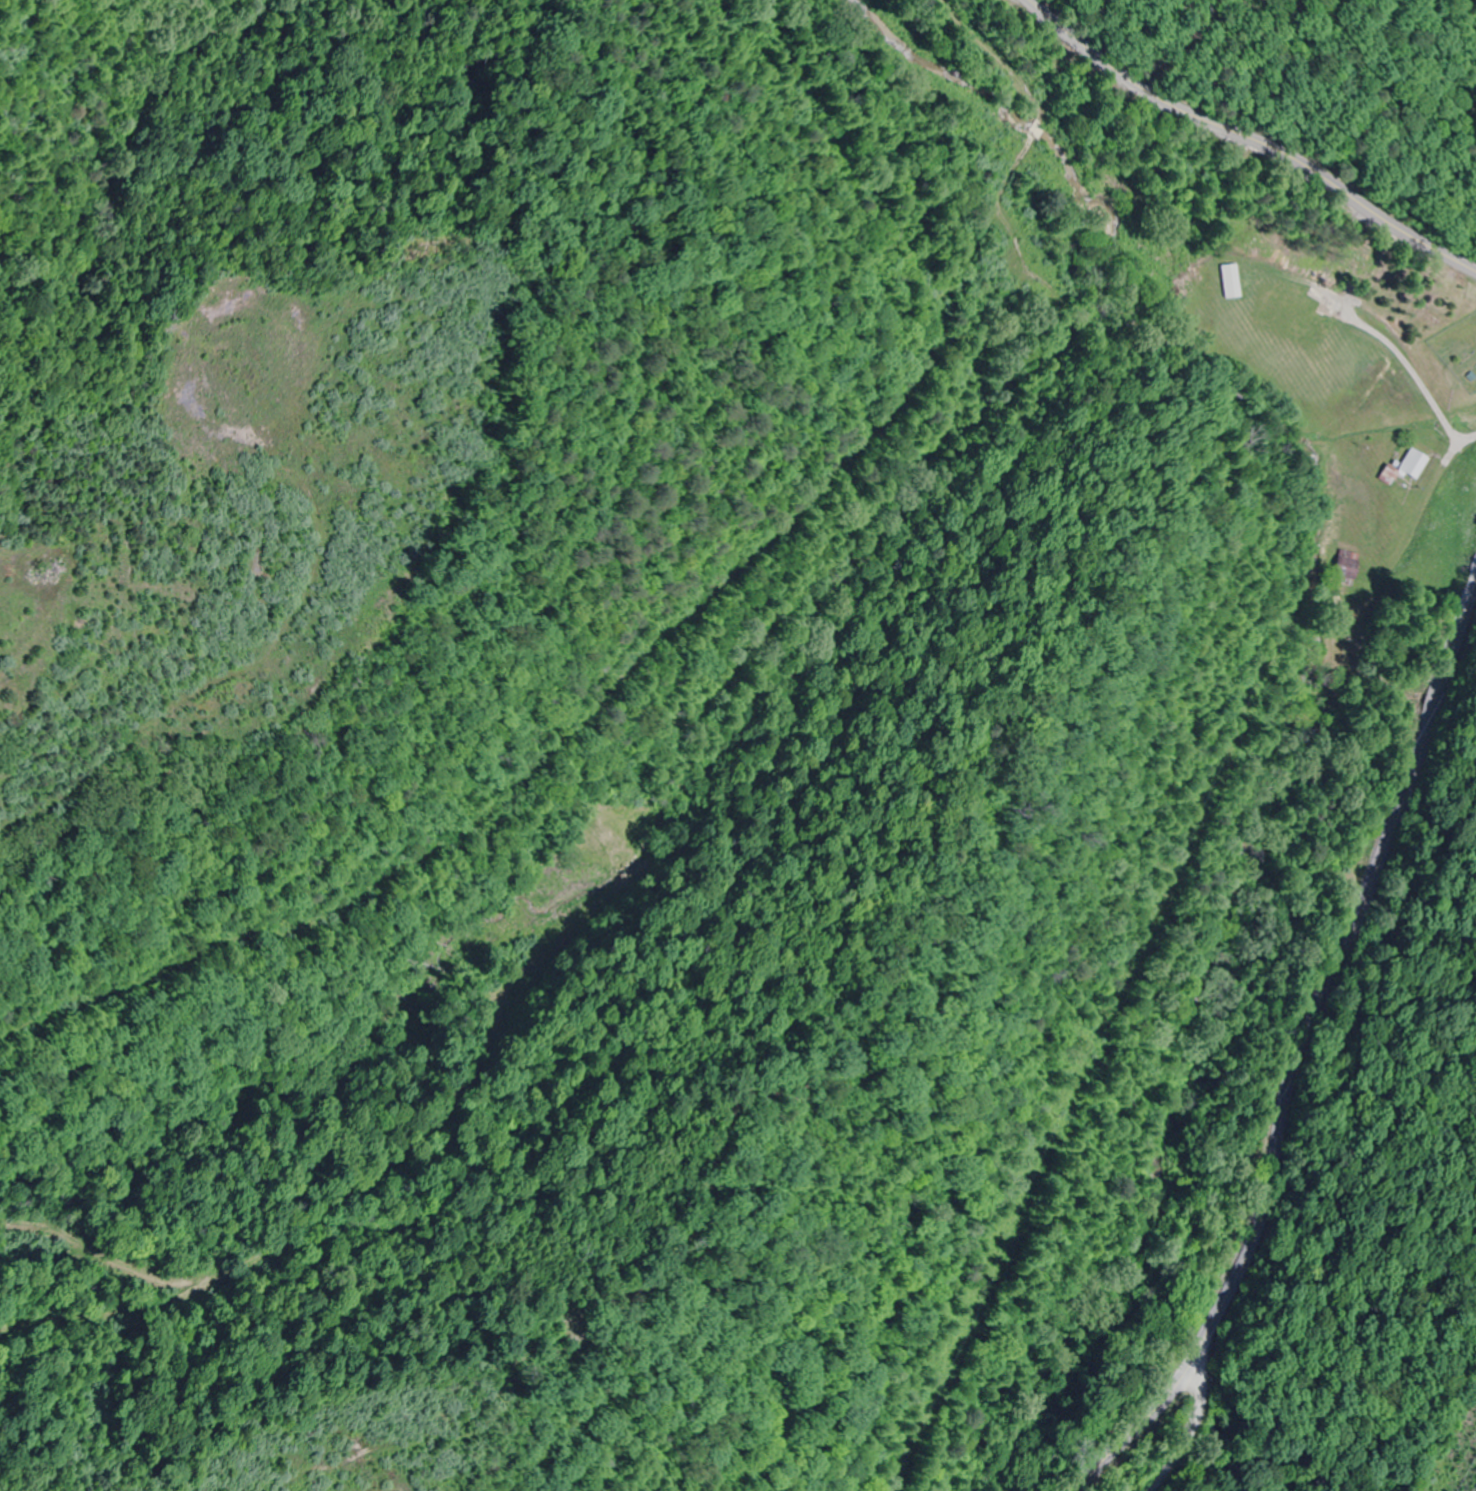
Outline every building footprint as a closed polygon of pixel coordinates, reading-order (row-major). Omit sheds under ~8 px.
[(1225,299),(1242,297),(1238,264),(1222,266),(1225,299)] [(1416,481),(1430,459),(1412,448),(1398,471),(1416,481)] [(1350,587),(1366,558),(1346,547),(1331,576),(1350,587)]
